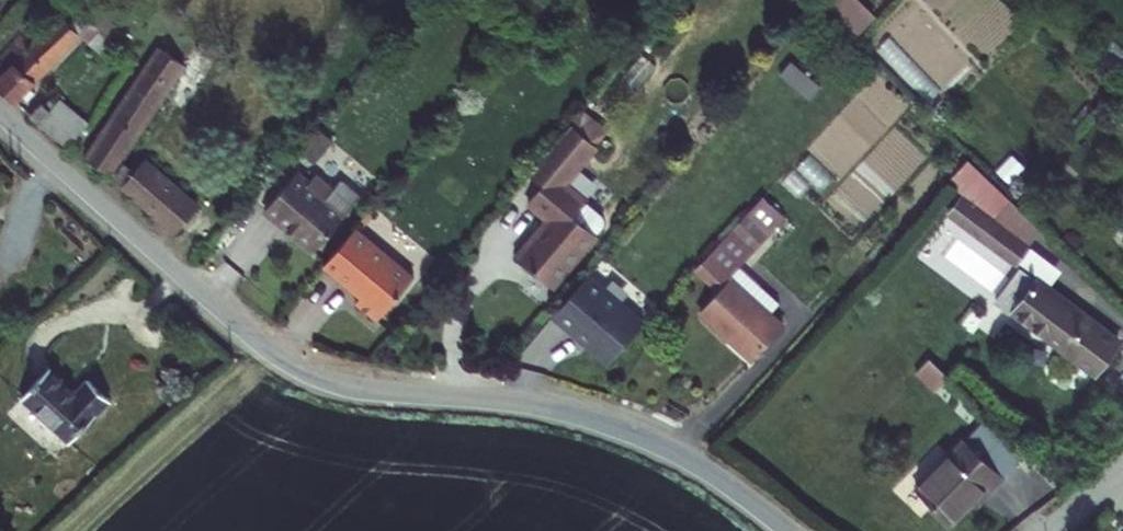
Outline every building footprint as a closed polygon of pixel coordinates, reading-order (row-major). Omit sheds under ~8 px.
[(56,10),(13,54),(33,72),(74,28),(56,10)] [(179,59),(154,40),(80,155),(104,170),(115,156),(179,59)] [(0,48),(0,106),(1,106),(33,72),(13,54),(3,45),(0,48)] [(794,57),(782,71),(811,96),(823,83),(794,57)] [(73,128),(50,106),(40,113),(29,104),(14,118),(55,155),(73,128)] [(503,260),(537,291),(598,221),(576,202),(562,218),(549,206),(563,190),(555,184),(583,151),(558,129),(526,167),(538,178),(527,190),(514,205),(534,223),(503,260)] [(128,171),(115,156),(104,170),(162,237),(188,215),(140,160),(128,171)] [(956,196),(940,211),(999,269),(1015,253),(982,222),(1003,201),(960,160),(941,181),(956,196)] [(526,167),(515,180),(527,190),(538,178),(526,167)] [(297,194),(282,180),(249,219),(299,261),(347,203),(327,187),(320,195),(305,184),(297,194)] [(576,202),(563,190),(549,206),(562,218),(576,202)] [(982,222),(1015,253),(1035,233),(1003,201),(982,222)] [(751,202),(690,272),(710,290),(691,312),(742,359),(774,325),(721,278),(772,220),(751,202)] [(391,290),(332,240),(300,278),(337,309),(333,315),(354,333),(391,290)] [(1111,335),(1015,271),(1000,294),(1046,324),(1039,333),(1090,367),(1111,335)] [(630,328),(574,281),(538,323),(562,343),(566,340),(576,349),(577,354),(596,370),(630,328)] [(925,365),(914,378),(934,397),(946,385),(925,365)] [(46,372),(23,401),(69,444),(108,401),(86,381),(73,396),(46,372)] [(966,441),(1005,477),(1021,459),(983,421),(966,441)] [(1005,477),(966,441),(950,459),(937,448),(926,461),(939,471),(919,494),(952,527),(984,490),(989,495),(1005,477)]
